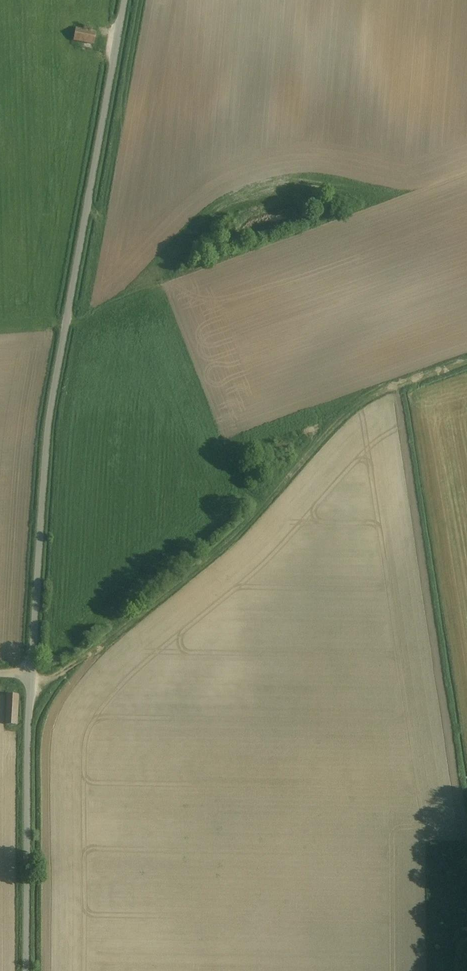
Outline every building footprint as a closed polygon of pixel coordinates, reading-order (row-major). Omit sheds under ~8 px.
[(96,31),(75,28),(73,42),(94,45),(96,31)] [(18,695),(8,694),(6,725),(17,726),(18,695)]
